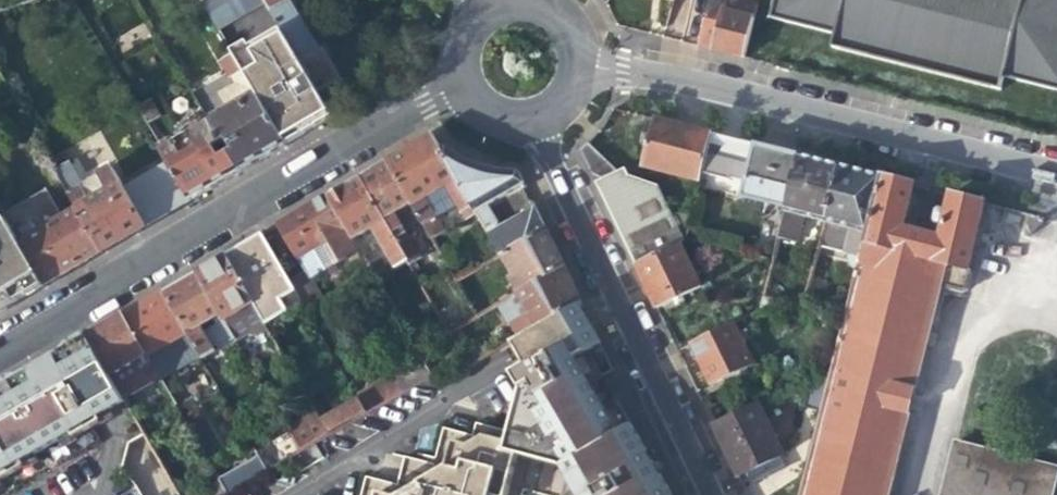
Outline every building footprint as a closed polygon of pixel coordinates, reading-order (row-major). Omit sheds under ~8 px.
[(242,13),(234,0),(205,0),(200,2),(216,29),(242,13)] [(261,0),(234,0),(242,13),(262,2),(261,0)] [(262,2),(279,31),(321,104),(341,93),(335,83),(338,81),(321,51),(318,53),(287,0),(261,0),(262,2)] [(743,58),(752,21),(724,13),(727,0),(710,0),(698,47),(714,51),(743,58)] [(733,0),(727,0),(724,13),(752,21),(756,5),(733,0)] [(769,20),(833,36),(830,49),(998,92),(1003,79),(1056,93),(1056,0),(774,0),(769,20)] [(231,55),(239,68),(253,91),(254,93),(284,144),(306,131),(329,118),(321,104),(279,31),(248,46),(231,55)] [(225,110),(158,144),(189,200),(258,159),(284,144),(254,93),(253,91),(239,68),(231,55),(219,62),(232,84),(215,93),(225,110)] [(148,102),(135,109),(144,124),(157,116),(148,102)] [(699,182),(710,132),(680,124),(654,117),(652,124),(647,123),(641,143),(646,145),(641,167),(699,182)] [(465,217),(475,211),(432,137),(430,136),(385,162),(417,216),(430,237),(441,230),(421,196),(444,183),(465,217)] [(455,156),(432,137),(475,211),(499,253),(501,252),(544,227),(535,208),(498,227),(486,205),(523,185),(517,172),(478,167),(455,156)] [(104,163),(140,228),(164,214),(150,190),(142,174),(164,159),(158,144),(155,138),(104,163)] [(740,198),(783,208),(796,154),(759,145),(738,139),(729,172),(743,183),(740,198)] [(608,214),(633,265),(678,244),(679,243),(664,212),(652,186),(613,171),(588,142),(577,151),(589,175),(599,178),(596,189),(608,214)] [(801,216),(824,221),(839,165),(820,160),(796,154),(783,208),(774,248),(785,250),(788,239),(795,240),(801,216)] [(75,211),(98,253),(120,240),(140,228),(115,184),(105,167),(78,183),(66,162),(52,170),(75,211)] [(402,224),(417,216),(385,162),(357,178),(405,259),(408,263),(420,256),(402,224)] [(838,251),(860,257),(881,175),(856,169),(839,165),(824,221),(844,227),(838,251)] [(940,289),(961,294),(965,291),(970,273),(967,268),(966,268),(972,244),(978,246),(980,239),(983,228),(976,227),(983,201),(950,193),(945,213),(939,212),(935,214),(933,222),(936,226),(942,227),(938,239),(920,234),(900,229),(911,183),(881,175),(860,257),(799,494),(887,494),(940,289)] [(393,266),(405,259),(357,178),(326,196),(352,239),(370,229),(393,266)] [(358,249),(352,239),(326,196),(297,213),(276,225),(301,270),(287,279),(305,309),(320,300),(308,278),(358,249)] [(36,213),(7,229),(40,287),(69,270),(98,253),(75,211),(44,227),(36,213)] [(691,217),(664,212),(679,243),(686,240),(691,217)] [(40,287),(7,229),(2,221),(0,223),(0,310),(40,287)] [(501,252),(523,290),(563,268),(544,227),(501,252)] [(314,325),(305,309),(287,279),(260,234),(242,244),(221,256),(259,319),(276,346),(314,325)] [(699,288),(678,244),(633,265),(642,284),(654,309),(699,288)] [(246,326),(259,319),(221,256),(208,263),(193,272),(218,315),(222,321),(226,327),(227,330),(243,321),(246,326)] [(494,305),(514,340),(580,302),(563,268),(523,290),(494,305)] [(198,326),(218,315),(193,272),(177,281),(160,291),(185,335),(192,346),(199,358),(206,353),(203,348),(209,345),(198,326)] [(185,335),(160,291),(142,301),(121,314),(146,357),(185,335)] [(759,312),(779,302),(762,297),(759,312)] [(514,349),(525,366),(592,327),(584,311),(580,302),(514,340),(511,342),(514,349)] [(441,319),(448,330),(476,315),(469,303),(441,319)] [(146,357),(121,314),(102,325),(82,334),(123,398),(133,391),(126,379),(141,371),(148,383),(157,377),(146,357)] [(746,318),(691,345),(703,371),(710,385),(752,366),(742,344),(756,338),(746,318)] [(227,330),(226,327),(217,333),(223,345),(233,339),(227,330)] [(587,349),(599,342),(592,327),(525,366),(512,373),(518,385),(535,414),(589,383),(602,376),(587,349)] [(21,463),(18,459),(67,433),(70,436),(98,419),(95,414),(108,406),(123,398),(82,334),(56,349),(17,371),(1,375),(0,376),(0,477),(21,463)] [(422,355),(393,372),(404,390),(433,374),(422,355)] [(355,394),(357,397),(366,412),(404,390),(393,372),(355,394)] [(596,395),(589,383),(535,414),(518,385),(506,430),(503,442),(501,450),(516,454),(547,462),(552,444),(547,435),(601,405),(596,395)] [(357,397),(319,419),(329,434),(366,412),(357,397)] [(280,417),(292,437),(300,451),(315,442),(329,434),(319,419),(309,400),(280,417)] [(757,403),(710,426),(726,458),(736,478),(782,456),(757,403)] [(649,456),(624,412),(601,405),(547,435),(552,444),(547,462),(558,466),(574,494),(672,494),(649,456)] [(506,430),(474,425),(472,437),(446,433),(439,462),(408,456),(406,466),(404,478),(381,474),(371,473),(362,494),(374,494),(375,493),(383,494),(396,494),(445,468),(446,462),(451,443),(467,446),(484,437),(503,442),(506,430)] [(267,470),(291,456),(300,451),(292,437),(258,456),(267,470)] [(516,454),(501,450),(503,442),(484,437),(467,446),(451,443),(446,462),(445,468),(396,494),(505,494),(516,454)] [(324,459),(315,442),(300,451),(291,456),(300,472),(324,459)] [(943,494),(1050,494),(1056,469),(1056,467),(955,442),(943,494)] [(256,455),(218,475),(225,489),(263,468),(256,455)] [(225,494),(217,480),(189,494),(225,494)]
